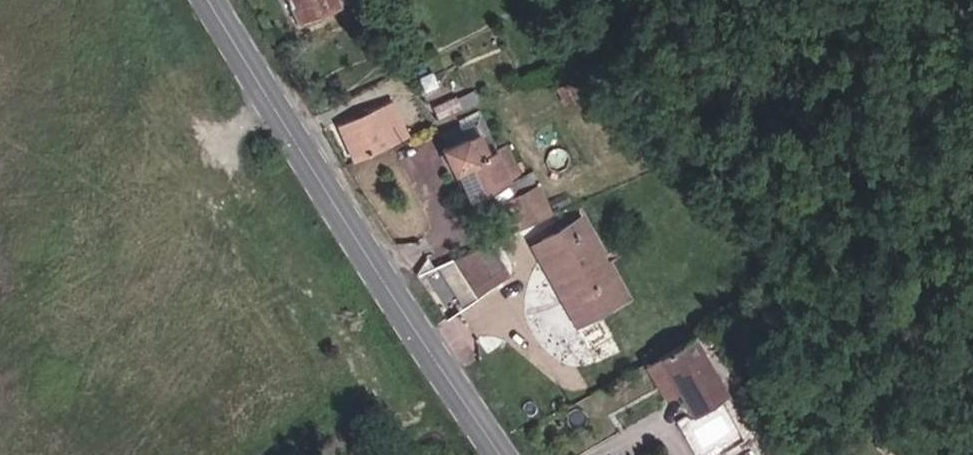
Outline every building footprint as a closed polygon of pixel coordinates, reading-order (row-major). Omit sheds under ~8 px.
[(293,26),(335,11),(331,0),(283,0),(293,26)] [(352,165),(396,146),(387,123),(373,128),(368,116),(335,130),(352,165)] [(509,189),(493,155),(486,157),(479,139),(441,153),(450,177),(457,176),(471,205),(509,189)] [(508,148),(493,155),(509,189),(515,204),(528,233),(556,221),(537,178),(522,183),(508,148)] [(520,237),(528,233),(515,204),(507,207),(520,237)] [(551,288),(601,264),(597,257),(581,228),(542,250),(548,264),(540,269),(551,288)] [(534,255),(540,269),(548,264),(542,250),(534,255)] [(507,289),(487,251),(451,266),(473,305),(507,289)] [(621,303),(601,264),(551,288),(559,302),(567,298),(584,323),(621,303)] [(567,298),(559,302),(573,329),(584,323),(567,298)] [(695,340),(656,362),(689,421),(727,399),(695,340)]
